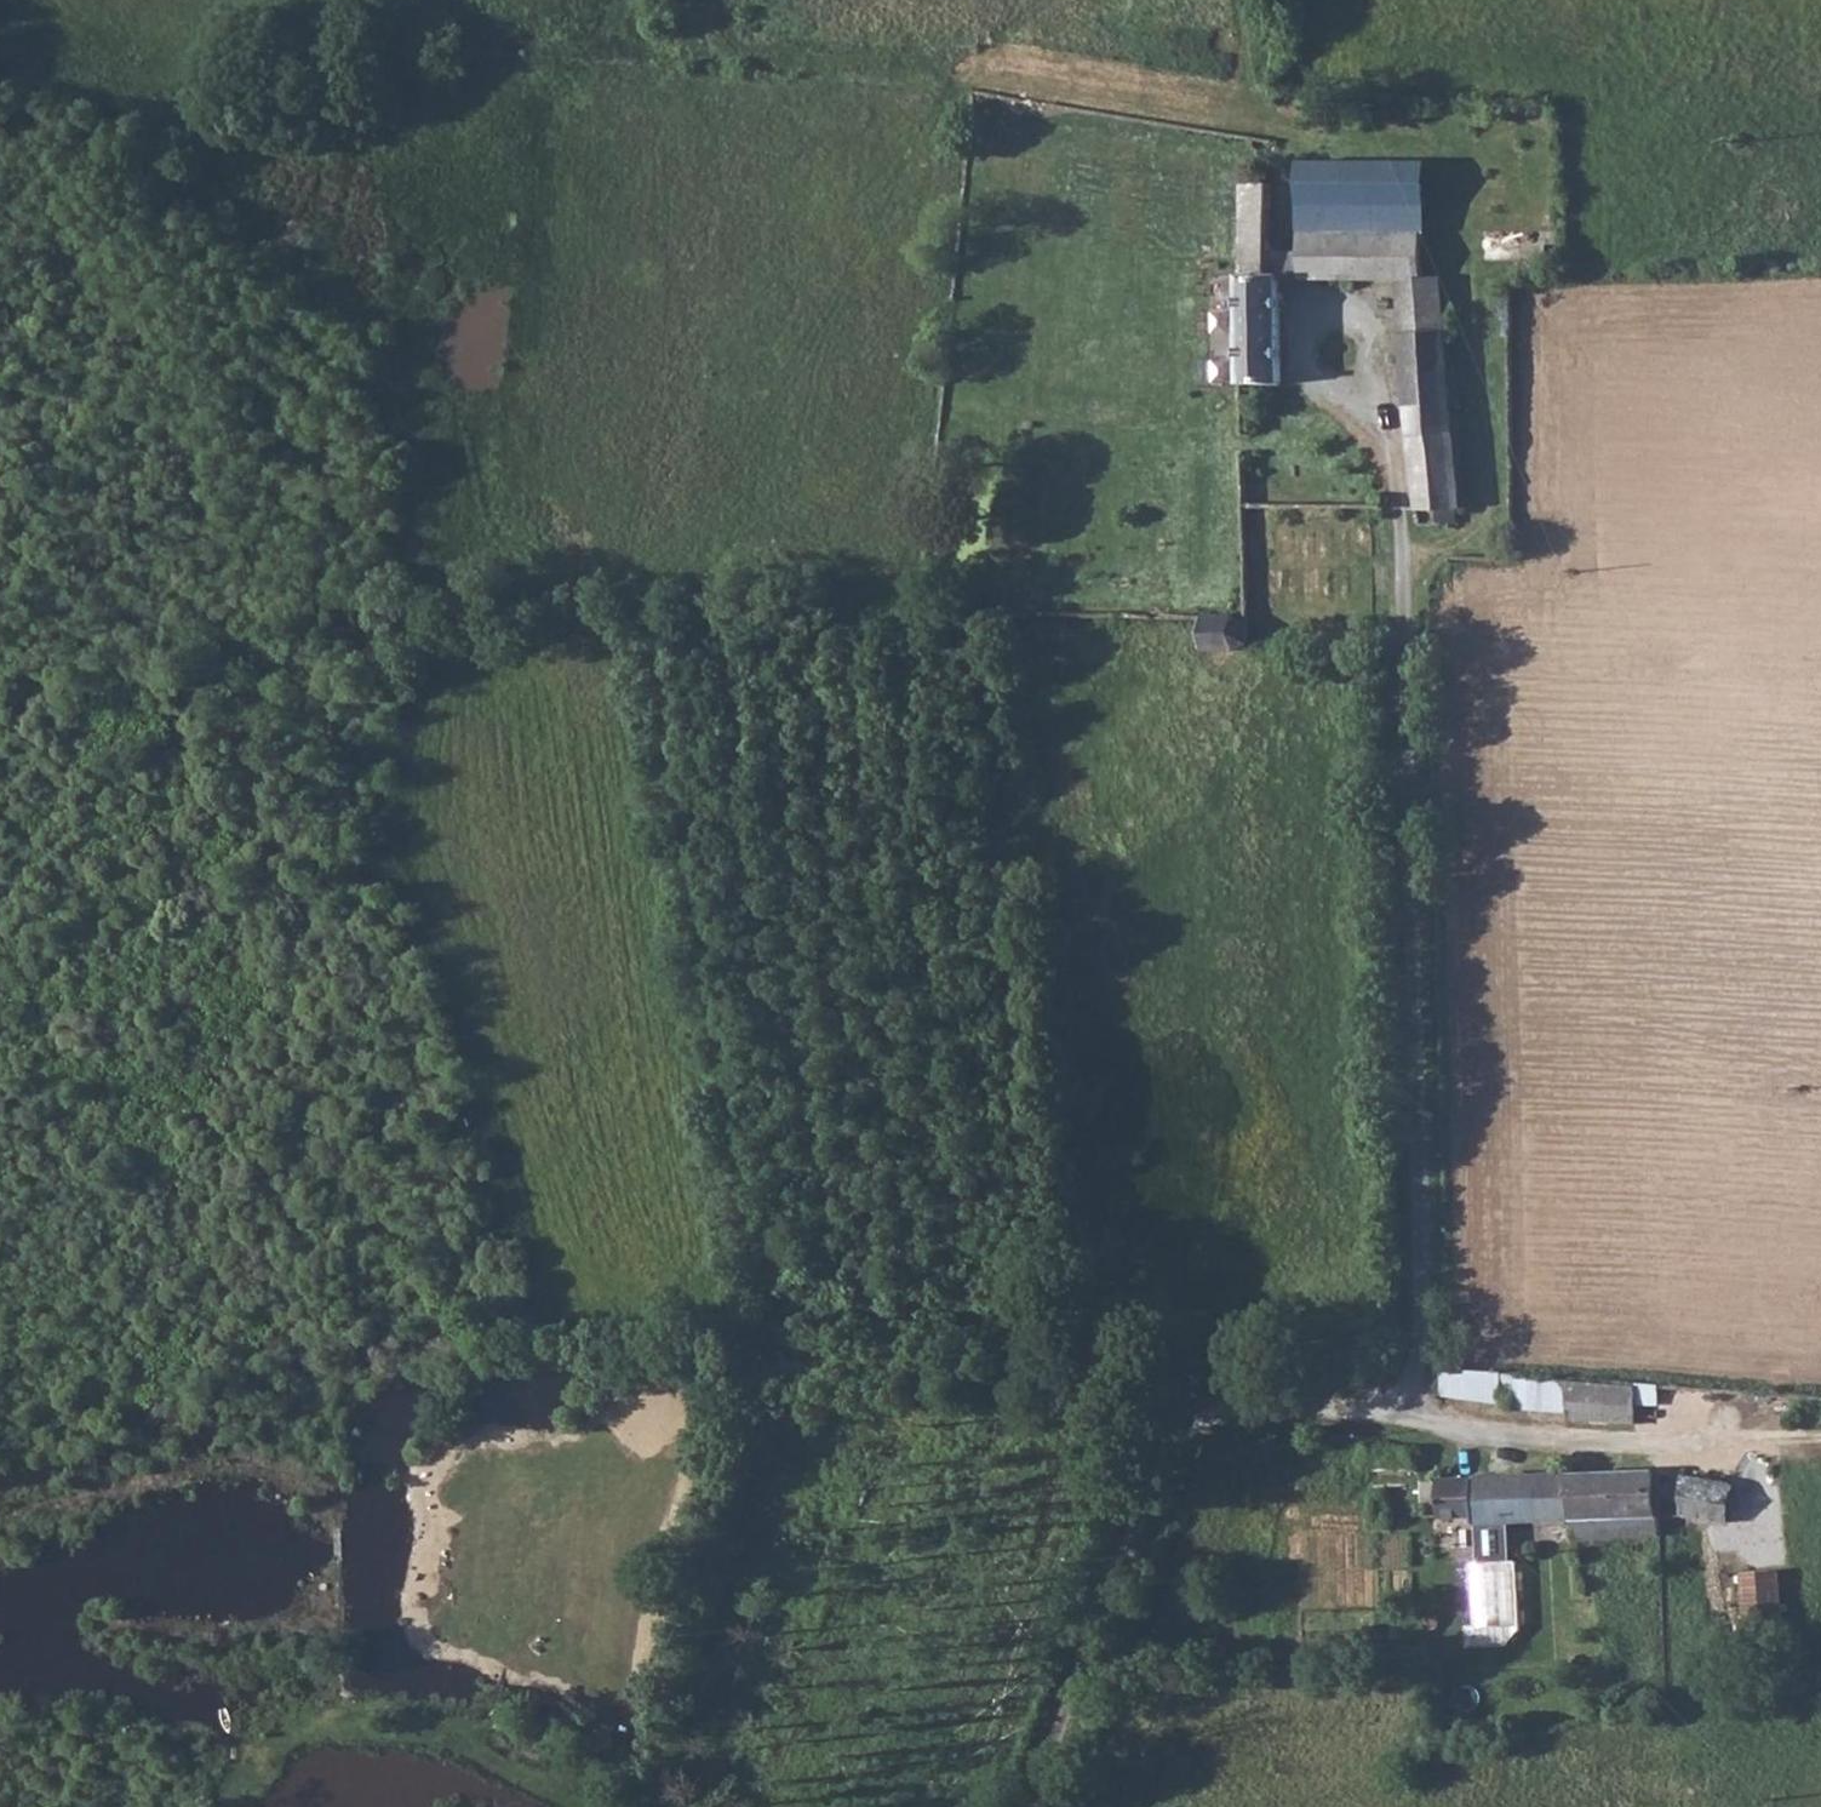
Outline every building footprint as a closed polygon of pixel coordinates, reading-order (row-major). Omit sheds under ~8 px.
[(1264,184),(1241,186),(1240,381),(1276,382),(1279,278),(1263,278),(1264,184)] [(1435,511),(1435,523),(1456,523),(1455,512),(1461,511),(1444,273),(1421,273),(1419,237),(1304,231),(1303,271),(1398,275),(1420,511),(1435,511)] [(1234,652),(1250,643),(1250,625),(1234,615),(1203,614),(1202,652),(1234,652)] [(1526,1374),(1452,1368),(1451,1385),(1507,1387),(1507,1383),(1525,1383),(1526,1374)] [(1591,1406),(1591,1379),(1526,1374),(1525,1383),(1523,1400),(1591,1406)] [(1669,1401),(1670,1386),(1663,1385),(1591,1379),(1591,1406),(1592,1416),(1659,1418),(1658,1400),(1669,1401)] [(1676,1471),(1585,1472),(1589,1516),(1592,1536),(1675,1534),(1675,1515),(1676,1471)] [(1676,1471),(1675,1515),(1698,1515),(1716,1517),(1741,1520),(1747,1481),(1676,1471)] [(1589,1516),(1585,1472),(1475,1476),(1476,1510),(1476,1516),(1506,1517),(1513,1517),(1515,1540),(1540,1541),(1540,1518),(1589,1516)] [(1476,1510),(1475,1476),(1434,1477),(1435,1510),(1476,1510)] [(1477,1552),(1507,1554),(1506,1517),(1476,1516),(1477,1552)] [(1782,1571),(1741,1570),(1739,1625),(1780,1626),(1782,1571)]
